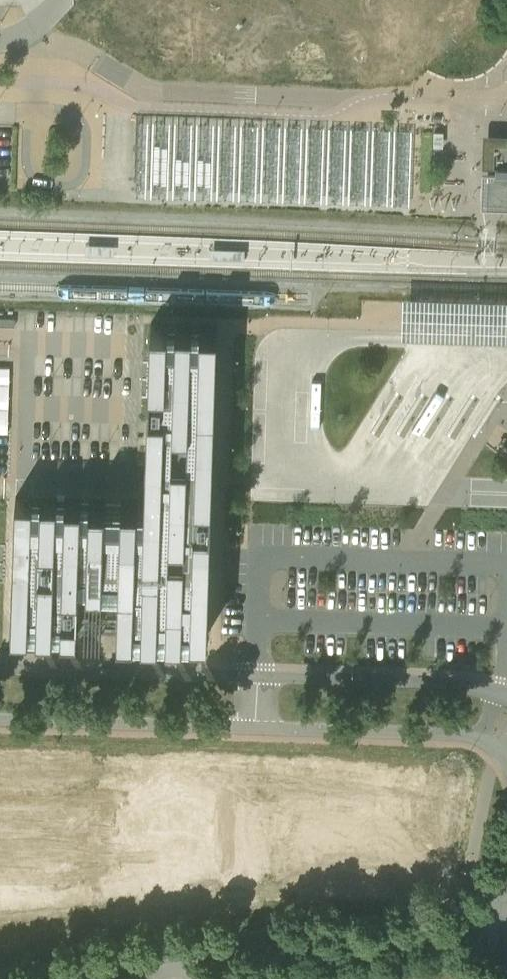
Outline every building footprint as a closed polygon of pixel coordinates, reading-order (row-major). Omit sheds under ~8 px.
[(494,166),(494,171),(482,170),(481,199),(481,205),(506,206),(506,134),(483,133),(482,165),(494,166)] [(403,298),(402,338),(506,341),(506,301),(403,298)] [(139,500),(57,498),(15,497),(11,628),(28,629),(62,630),(77,631),(79,583),(119,584),(117,632),(133,632),(142,633),(157,633),(190,634),(208,635),(211,521),(202,520),(208,324),(150,323),(149,361),(148,397),(147,422),(147,445),(146,464),(145,501),(139,500)] [(7,432),(9,367),(0,366),(0,432),(7,432)]
